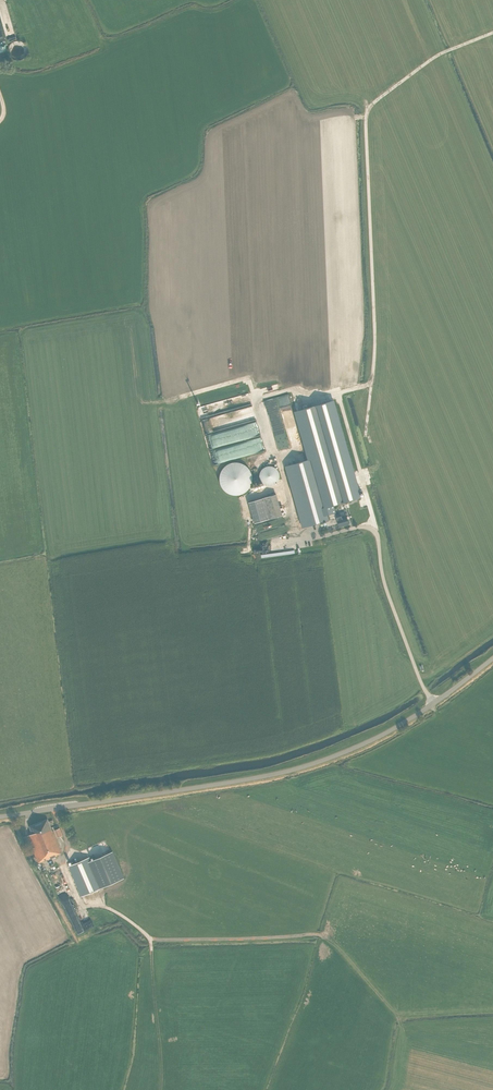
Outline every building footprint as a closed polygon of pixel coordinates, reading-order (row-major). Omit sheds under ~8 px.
[(15,30),(13,22),(3,24),(7,38),(16,36),(15,34),(12,34),(11,32),(12,32),(12,31),(15,30)] [(277,439),(286,437),(284,429),(282,430),(281,428),(274,430),(277,439)] [(218,460),(231,457),(229,447),(220,449),(221,453),(217,454),(218,460)] [(326,521),(327,526),(338,523),(339,527),(349,524),(347,516),(342,518),(341,514),(336,515),(334,505),(345,502),(332,453),(286,466),(302,527),(326,521)] [(248,491),(252,482),(251,474),(247,466),(238,463),(234,464),(232,464),(233,464),(226,468),(229,469),(226,470),(225,473),(222,474),(220,479),(221,484),(225,492),(235,496),(240,495),(248,491)] [(266,467),(264,468),(262,469),(261,470),(260,472),(260,474),(260,476),(260,478),(260,480),(261,481),(262,483),(264,484),(266,485),(268,486),(269,486),(271,486),(273,485),(275,484),(277,483),(278,481),(279,480),(279,478),(279,476),(279,474),(279,472),(278,470),(277,469),(275,468),(273,467),(271,466),(269,466),(268,466),(266,467)] [(276,494),(263,498),(269,520),(283,515),(276,494)] [(266,520),(260,499),(248,502),(254,523),(266,520)] [(270,529),(259,531),(261,538),(280,535),(279,527),(276,528),(276,530),(271,531),(270,529)] [(52,831),(48,819),(29,826),(32,834),(24,837),(26,843),(30,841),(38,863),(58,856),(57,854),(62,853),(53,831),(52,831)] [(122,874),(111,848),(68,866),(81,897),(103,887),(101,883),(122,874)] [(69,915),(74,926),(80,923),(79,921),(76,922),(72,914),(69,915)]
